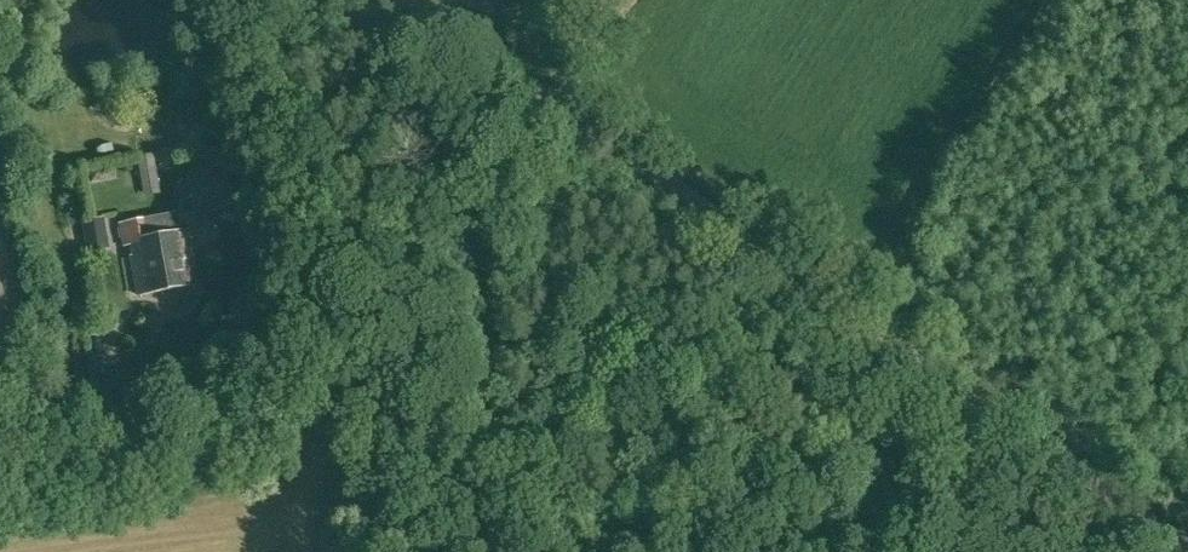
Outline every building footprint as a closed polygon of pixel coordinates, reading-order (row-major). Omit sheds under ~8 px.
[(144,197),(161,193),(160,190),(154,153),(137,156),(144,197)] [(193,215),(233,208),(226,176),(188,183),(193,215)] [(181,232),(177,213),(121,224),(125,245),(130,244),(133,256),(132,257),(139,295),(197,284),(187,231),(181,232)] [(119,258),(121,222),(96,221),(95,257),(119,258)]
